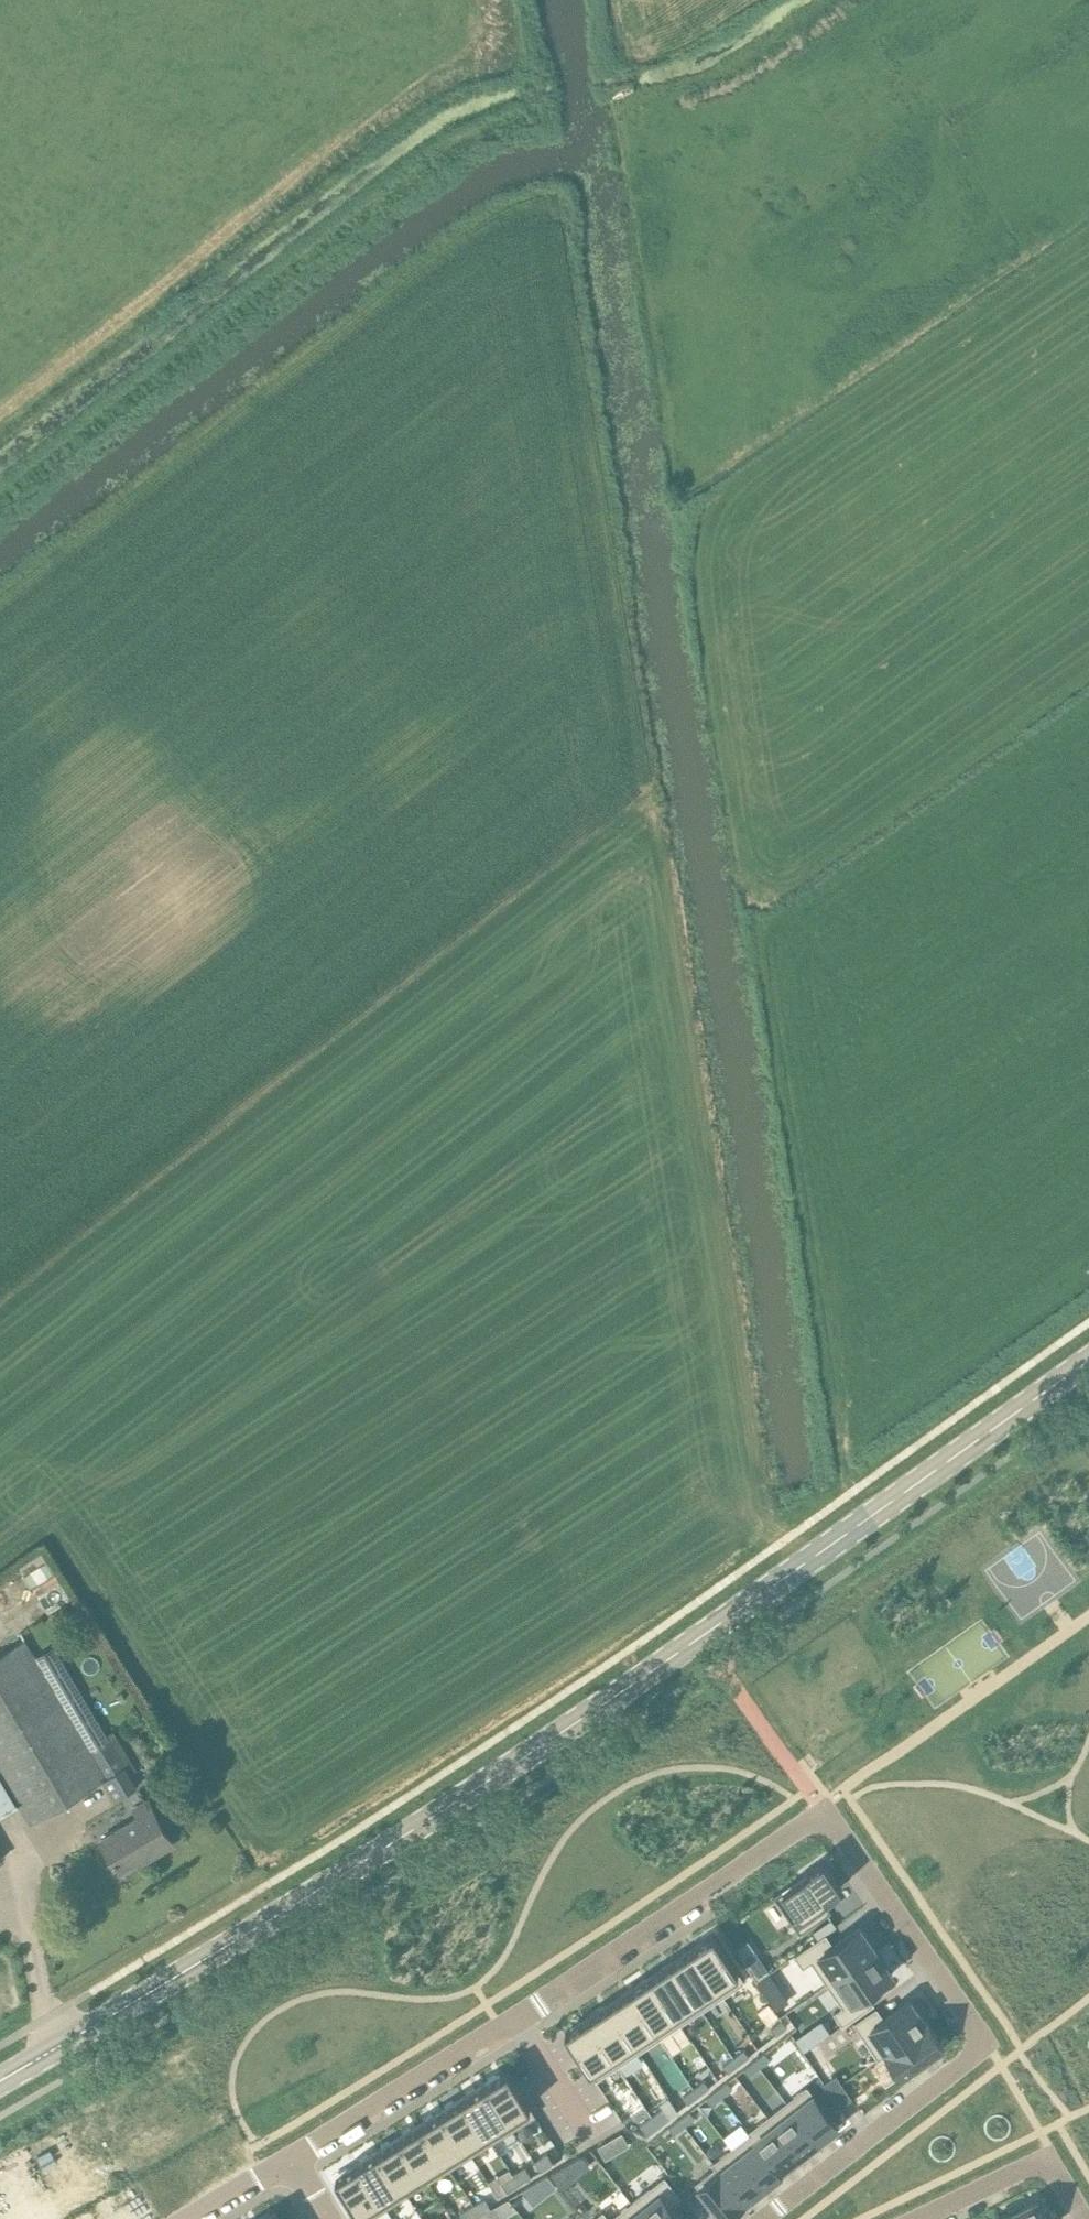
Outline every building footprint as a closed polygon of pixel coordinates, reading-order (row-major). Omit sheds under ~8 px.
[(48,1560),(27,1571),(33,1582),(54,1571),(48,1560)] [(18,1803),(30,1822),(103,1779),(115,1798),(137,1785),(130,1774),(137,1769),(114,1731),(103,1738),(90,1745),(47,1672),(26,1637),(21,1640),(0,1653),(0,1814),(18,1803)] [(135,1808),(139,1816),(101,1838),(120,1870),(149,1854),(150,1857),(173,1843),(147,1800),(135,1808)] [(824,1859),(774,1893),(800,1931),(832,1910),(824,1898),(842,1886),(824,1859)] [(826,1932),(795,1954),(803,1966),(812,1960),(827,1983),(876,1949),(860,1925),(834,1943),(833,1942),(826,1932)] [(707,1937),(691,1948),(722,1995),(745,1980),(714,1933),(707,1937)] [(748,1938),(736,1946),(757,1977),(768,1969),(748,1938)] [(691,1948),(670,1961),(701,2009),(722,1995),(691,1948)] [(876,1949),(827,1983),(843,2005),(834,2011),(843,2024),(874,2002),(867,1992),(866,1991),(876,1984),(893,1973),(876,1949)] [(670,1961),(649,1975),(680,2023),(701,2009),(670,1961)] [(770,1971),(758,1979),(776,2008),(789,1999),(770,1971)] [(649,1975),(628,1989),(659,2037),(680,2023),(649,1975)] [(628,1989),(607,2003),(638,2050),(659,2037),(628,1989)] [(877,2005),(854,2021),(876,2053),(925,2019),(911,1999),(884,2017),(883,2015),(877,2005)] [(607,2003),(586,2017),(617,2064),(638,2050),(607,2003)] [(572,2027),(565,2031),(596,2078),(617,2064),(586,2017),(572,2027)] [(782,2018),(771,2026),(777,2033),(787,2025),(782,2018)] [(925,2019),(876,2053),(879,2057),(883,2054),(899,2077),(944,2045),(927,2021),(926,2021),(925,2019)] [(808,2027),(796,2036),(804,2048),(817,2040),(808,2027)] [(744,2047),(733,2056),(739,2062),(749,2054),(744,2047)] [(765,2050),(754,2059),(760,2066),(770,2057),(765,2050)] [(733,2056),(723,2064),(728,2071),(739,2062),(733,2056)] [(754,2059),(744,2067),(749,2074),(760,2066),(754,2059)] [(508,2069),(485,2082),(514,2128),(536,2114),(508,2069)] [(837,2073),(824,2082),(839,2104),(852,2096),(837,2073)] [(704,2078),(694,2086),(699,2093),(710,2085),(704,2078)] [(727,2080),(717,2088),(722,2095),(733,2087),(727,2080)] [(485,2082),(464,2096),(493,2141),(514,2128),(485,2082)] [(807,2084),(787,2100),(818,2140),(839,2124),(807,2084)] [(694,2086),(683,2095),(689,2102),(699,2093),(694,2086)] [(717,2088),(706,2096),(712,2103),(722,2095),(717,2088)] [(464,2096),(443,2109),(471,2155),(493,2141),(464,2096)] [(787,2100),(768,2114),(799,2155),(818,2140),(787,2100)] [(663,2105),(652,2114),(660,2124),(671,2115),(663,2105)] [(443,2109),(422,2122),(450,2168),(471,2155),(443,2109)] [(690,2109),(679,2117),(685,2124),(695,2116),(690,2109)] [(652,2114),(640,2123),(648,2133),(660,2124),(652,2114)] [(768,2114),(748,2130),(750,2132),(751,2131),(781,2169),(799,2155),(768,2114)] [(679,2117),(669,2125),(674,2132),(685,2124),(679,2117)] [(422,2122),(400,2136),(429,2181),(450,2168),(422,2122)] [(750,2132),(732,2146),(764,2186),(783,2171),(781,2169),(751,2131),(750,2132)] [(400,2136),(379,2149),(408,2195),(429,2181),(400,2136)] [(606,2139),(597,2145),(605,2158),(614,2152),(606,2139)] [(732,2146),(712,2161),(715,2165),(716,2164),(745,2201),(764,2186),(732,2146)] [(379,2149),(358,2162),(386,2208),(408,2195),(379,2149)] [(547,2154),(535,2161),(541,2170),(553,2163),(547,2154)] [(336,2176),(362,2218),(369,2218),(386,2208),(358,2162),(336,2176)] [(715,2165),(695,2181),(724,2217),(745,2201),(716,2164),(715,2165)] [(525,2166),(513,2174),(519,2183),(531,2176),(525,2166)] [(562,2166),(550,2172),(561,2187),(572,2179),(562,2166)] [(513,2174),(501,2181),(506,2190),(519,2183),(513,2174)] [(548,2174),(523,2188),(534,2203),(557,2186),(548,2174)] [(631,2200),(646,2218),(682,2218),(671,2204),(682,2196),(665,2174),(631,2200)] [(486,2199),(474,2205),(479,2214),(491,2207),(486,2199)] [(994,2218),(1046,2218),(1037,2199),(1029,2202),(1023,2206),(1021,2202),(1008,2208),(1010,2212),(994,2218)] [(591,2218),(592,2218),(646,2218),(631,2200),(615,2213),(609,2204),(591,2218)] [(461,2212),(465,2218),(471,2218),(478,2215),(479,2214),(474,2205),(461,2212)] [(478,2215),(480,2218),(497,2218),(500,2217),(493,2206),(491,2207),(479,2214),(478,2215)]
